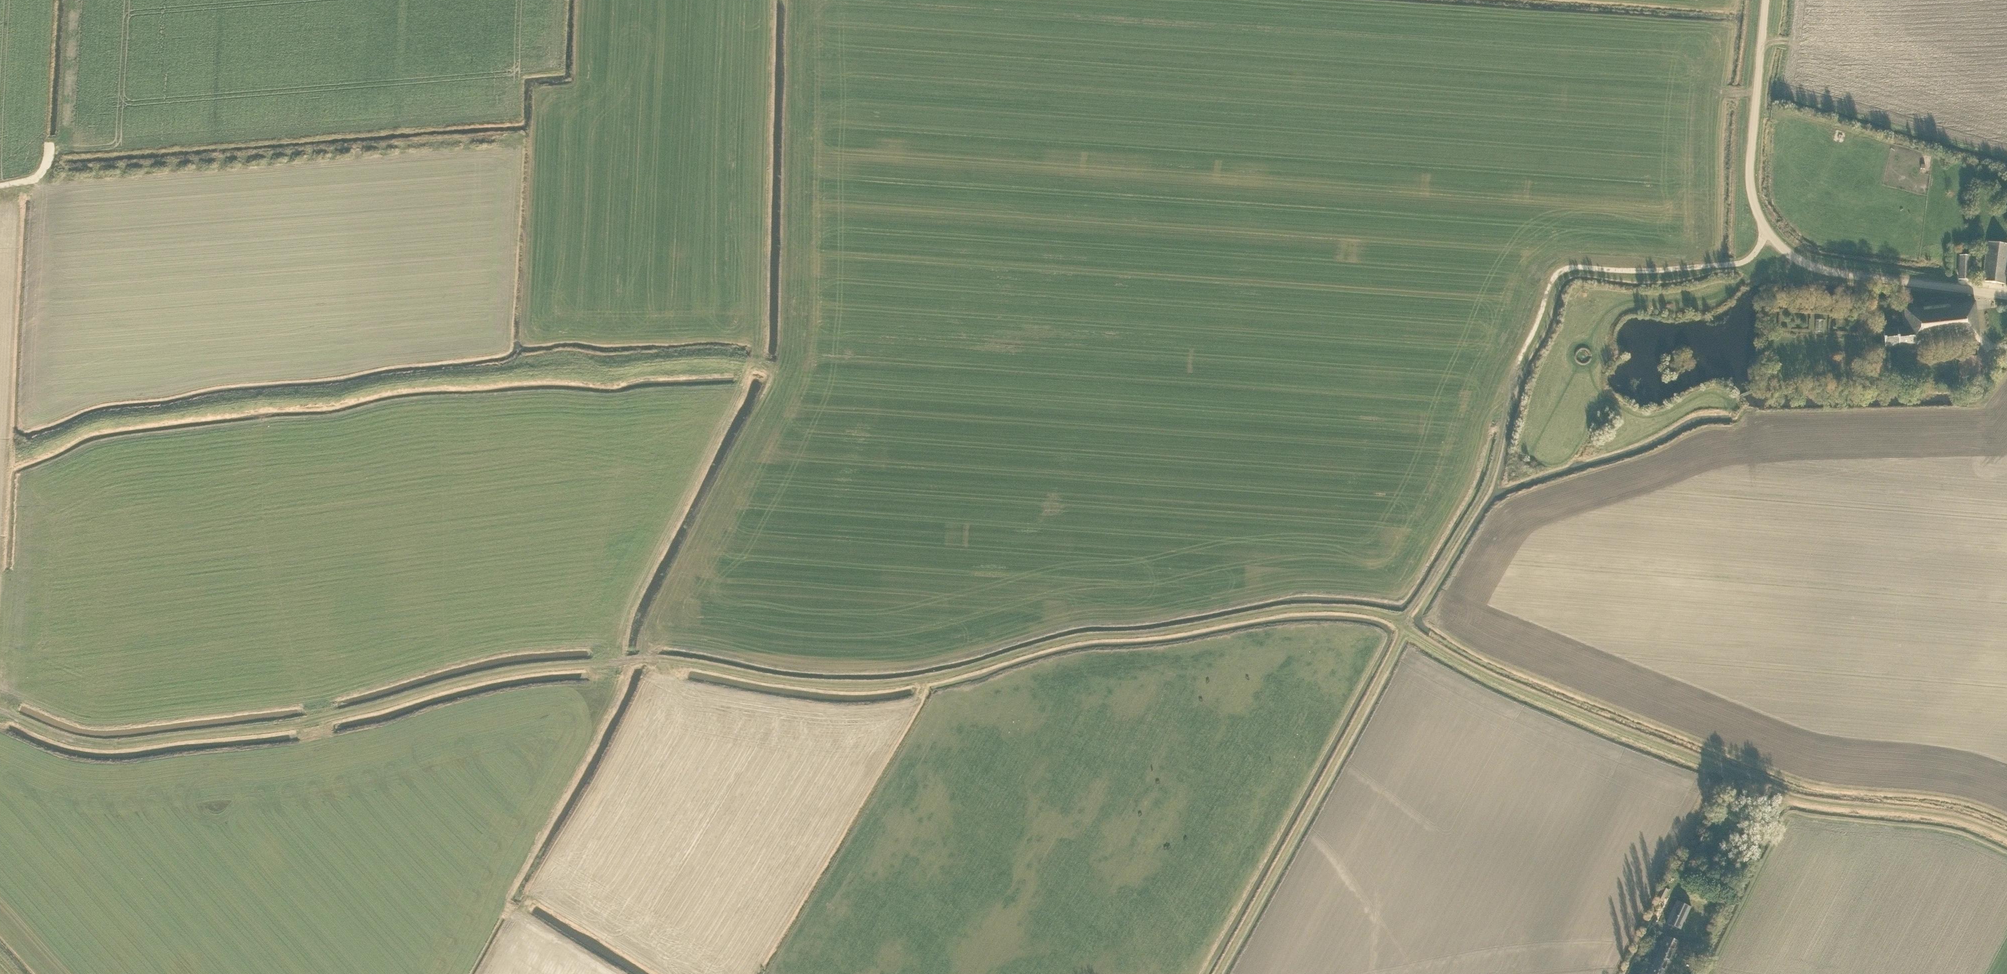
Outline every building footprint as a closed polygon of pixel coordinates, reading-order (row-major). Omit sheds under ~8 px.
[(2004,284),(2006,263),(2006,244),(1988,241),(1983,281),(2004,284)] [(1970,256),(1960,256),(1959,279),(1969,279),(1970,256)] [(1904,307),(1906,328),(1883,331),(1885,347),(1920,343),(1920,348),(1979,342),(1974,299),(1904,307)] [(1860,383),(1859,374),(1843,374),(1843,383),(1860,383)] [(1663,886),(1656,899),(1663,902),(1669,889),(1663,886)] [(1691,907),(1677,900),(1666,923),(1670,925),(1669,926),(1674,928),(1674,927),(1681,930),(1691,907)] [(1674,951),(1679,941),(1662,934),(1657,944),(1674,951)] [(1653,954),(1669,962),(1674,951),(1657,944),(1653,954)] [(1653,954),(1649,963),(1652,965),(1651,966),(1665,972),(1669,962),(1653,954)]
